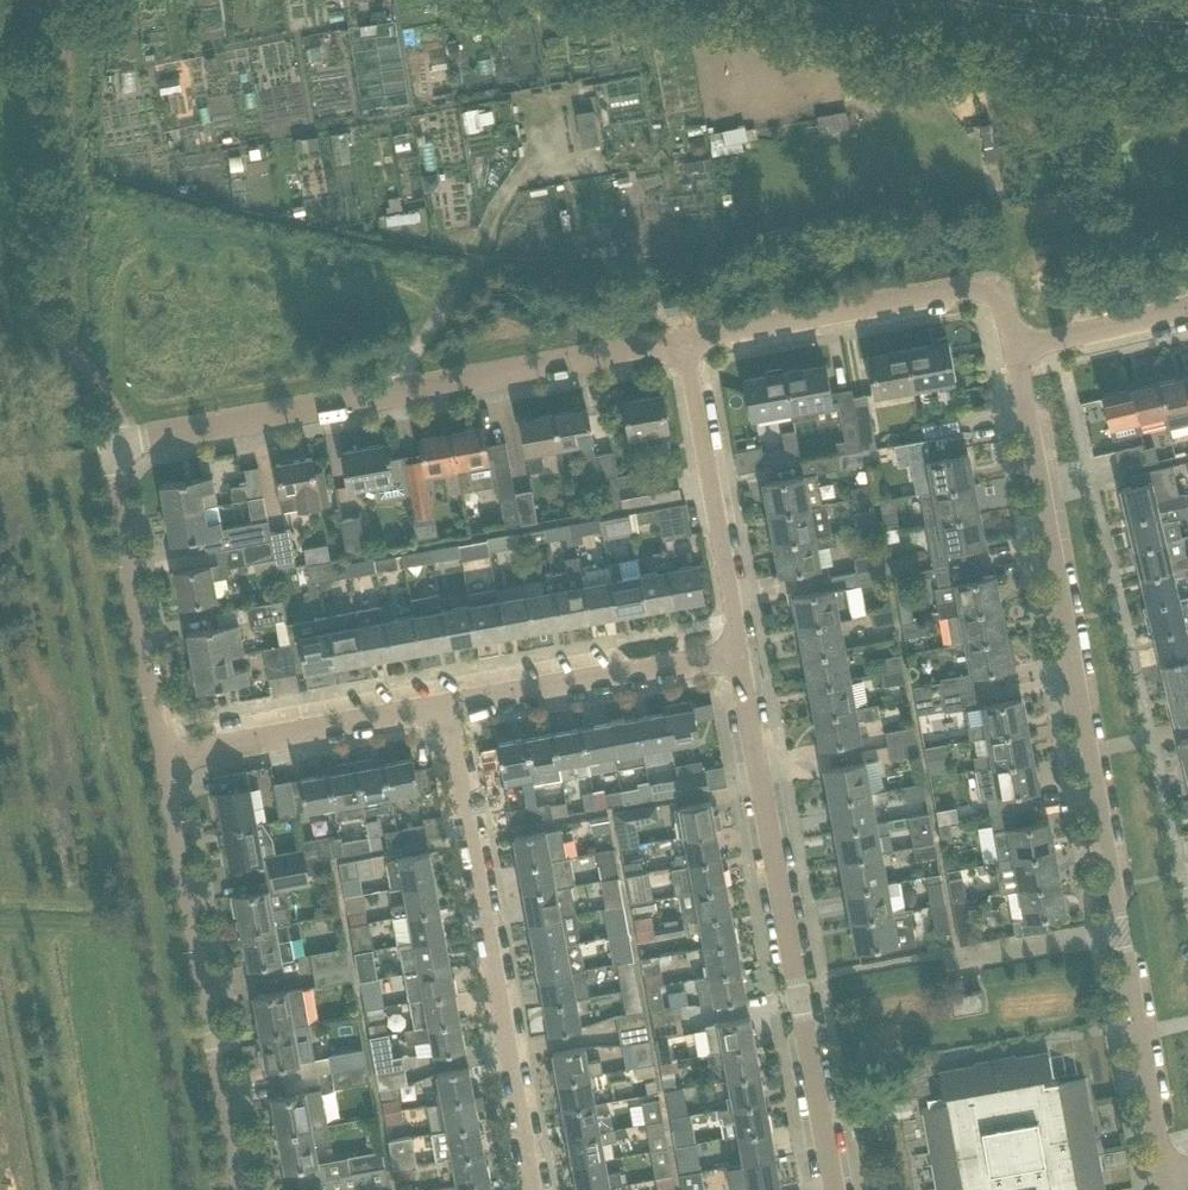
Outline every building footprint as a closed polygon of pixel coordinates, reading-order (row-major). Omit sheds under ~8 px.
[(385,10),(371,11),(372,22),(386,20),(385,10)] [(459,44),(450,45),(451,57),(460,56),(459,44)] [(169,80),(160,81),(162,93),(171,91),(169,80)] [(512,102),(491,105),(493,122),(514,119),(515,119),(512,102)] [(846,110),(816,115),(820,136),(849,131),(846,110)] [(708,131),(712,153),(746,147),(742,125),(708,131)] [(599,128),(581,131),(583,147),(602,144),(599,128)] [(318,136),(294,140),(296,151),(320,148),(318,136)] [(711,159),(682,162),(684,171),(690,170),(690,172),(712,169),(711,159)] [(438,173),(422,176),(425,191),(434,190),(439,182),(438,173)] [(947,343),(909,349),(916,387),(954,380),(947,343)] [(916,387),(909,349),(868,357),(875,394),(916,387)] [(829,393),(828,388),(824,365),(785,372),(792,409),(793,419),(816,415),(814,405),(831,402),(829,393)] [(764,376),(746,379),(746,380),(748,380),(751,398),(746,399),(749,417),(792,409),(785,372),(782,372),(781,368),(765,371),(766,375),(764,376)] [(1186,376),(1158,382),(1166,414),(1169,428),(1187,424),(1187,383),(1186,376)] [(1166,414),(1158,382),(1131,389),(1138,421),(1166,414)] [(1138,421),(1131,389),(1102,395),(1110,427),(1138,421)] [(624,401),(628,424),(630,435),(650,431),(653,448),(669,445),(665,428),(667,428),(661,394),(624,401)] [(581,464),(595,461),(592,441),(593,441),(587,408),(554,414),(560,447),(578,443),(581,464)] [(560,447),(554,414),(521,420),(527,453),(528,452),(531,473),(545,470),(542,450),(560,447)] [(877,447),(871,415),(858,417),(864,450),(869,449),(877,447)] [(864,450),(858,417),(842,420),(845,441),(836,442),(839,455),(861,450),(864,450)] [(959,419),(956,419),(922,425),(925,439),(962,433),(959,419)] [(489,466),(486,450),(482,427),(451,432),(461,491),(475,489),(471,469),(489,466)] [(782,433),(786,451),(762,455),(764,468),(801,462),(795,430),(782,433)] [(433,513),(427,477),(444,474),(448,494),(461,491),(451,432),(420,438),(424,460),(403,464),(409,494),(413,517),(433,513)] [(919,440),(877,447),(869,449),(872,463),(921,454),(919,440)] [(1147,463),(1144,448),(1143,443),(1115,450),(1119,470),(1147,463)] [(409,494),(403,464),(401,457),(388,459),(385,444),(343,452),(350,488),(374,483),(378,502),(406,496),(406,494),(409,494)] [(1155,446),(1144,448),(1147,463),(1158,461),(1155,446)] [(822,504),(816,473),(872,463),(869,449),(864,450),(861,450),(839,455),(801,461),(804,475),(803,476),(764,483),(770,513),(809,506),(822,504)] [(967,453),(943,457),(930,460),(933,478),(916,481),(918,493),(935,490),(972,484),(967,453)] [(280,481),(276,482),(280,505),(282,512),(297,509),(297,510),(329,504),(327,495),(323,472),(314,473),(311,457),(294,461),(291,459),(283,460),(282,463),(276,464),(280,481)] [(1129,475),(1131,487),(1120,489),(1127,519),(1183,506),(1183,505),(1187,504),(1185,492),(1179,493),(1172,465),(1129,475)] [(244,470),(246,484),(230,487),(233,502),(264,496),(259,467),(244,470)] [(514,493),(515,493),(510,467),(495,470),(505,527),(520,524),(514,493)] [(676,477),(675,477),(646,483),(644,471),(617,476),(623,506),(680,496),(676,477)] [(205,507),(202,492),(215,490),(212,476),(161,485),(166,514),(205,507)] [(617,476),(601,479),(606,509),(623,506),(617,476)] [(874,484),(858,487),(860,497),(871,495),(876,494),(874,484)] [(935,490),(920,493),(924,515),(926,523),(978,513),(972,484),(935,490)] [(532,490),(515,493),(514,493),(520,524),(537,521),(532,490)] [(873,503),(871,495),(860,497),(859,497),(860,506),(873,503)] [(692,534),(688,512),(686,503),(657,508),(659,521),(659,520),(663,539),(692,534)] [(832,533),(828,512),(826,503),(822,504),(809,506),(770,513),(775,543),(832,533)] [(1170,520),(1178,518),(1186,516),(1183,506),(1127,519),(1133,548),(1166,540),(1161,518),(1169,516),(1170,520)] [(207,523),(205,512),(205,507),(166,514),(171,543),(223,534),(220,521),(207,523)] [(659,521),(657,508),(636,512),(639,524),(659,521)] [(877,525),(875,512),(875,510),(853,514),(855,528),(877,525)] [(983,544),(978,513),(926,523),(935,570),(979,562),(976,545),(983,544)] [(623,527),(621,515),(600,518),(603,531),(623,527)] [(341,520),(348,557),(366,554),(360,517),(341,520)] [(898,517),(884,519),(886,530),(900,528),(898,517)] [(603,531),(600,518),(579,522),(581,535),(603,531)] [(272,539),(271,534),(269,526),(268,519),(226,527),(230,547),(241,545),(272,539)] [(567,538),(564,524),(544,528),(546,541),(567,538)] [(546,541),(544,528),(523,531),(525,545),(546,541)] [(289,531),(271,534),(272,539),(275,558),(275,560),(278,575),(296,572),(289,531)] [(820,566),(816,548),(834,544),(832,533),(775,543),(781,574),(820,566)] [(510,548),(508,534),(487,538),(489,551),(510,548)] [(489,551),(487,538),(459,543),(462,559),(490,554),(489,551)] [(275,558),(272,539),(241,545),(245,564),(275,558)] [(1166,540),(1133,548),(1140,577),(1187,566),(1187,555),(1178,557),(1179,560),(1171,562),(1166,540)] [(454,558),(451,545),(431,548),(433,561),(454,558)] [(433,561),(431,548),(402,554),(404,566),(433,561)] [(668,569),(666,556),(665,553),(653,555),(654,561),(656,565),(657,571),(640,575),(646,610),(674,605),(668,569)] [(882,553),(878,554),(854,558),(856,571),(885,567),(882,553)] [(697,564),(679,568),(676,554),(666,556),(668,569),(674,605),(703,599),(697,564)] [(395,555),(374,559),(376,571),(397,567),(395,555)] [(589,620),(580,571),(578,557),(566,559),(568,570),(552,573),(553,579),(555,590),(561,625),(589,620)] [(348,576),(346,564),(345,558),(316,563),(320,581),(348,576)] [(646,610),(640,575),(637,558),(608,563),(608,565),(618,615),(646,610)] [(369,572),(367,560),(346,564),(348,576),(369,572)] [(225,578),(228,577),(226,562),(176,572),(182,604),(214,599),(214,597),(227,594),(225,578)] [(982,578),(979,562),(935,570),(938,587),(956,583),(959,600),(937,604),(940,617),(948,616),(999,606),(994,576),(982,578)] [(320,581),(316,563),(306,565),(310,583),(320,581)] [(618,615),(608,565),(580,571),(589,620),(618,615)] [(1187,577),(1187,566),(1140,577),(1147,606),(1180,598),(1175,576),(1182,574),(1183,578),(1187,577)] [(848,588),(859,586),(888,581),(885,567),(856,571),(828,576),(831,589),(794,595),(800,626),(838,619),(852,617),(848,588)] [(555,590),(553,579),(543,581),(545,592),(526,595),(533,630),(561,625),(555,590)] [(505,635),(498,600),(496,590),(468,595),(470,605),(476,640),(505,635)] [(448,646),(442,610),(439,593),(428,595),(431,612),(413,615),(420,651),(448,646)] [(533,630),(526,595),(498,600),(505,635),(533,630)] [(1180,598),(1147,606),(1154,635),(1187,627),(1187,620),(1185,620),(1180,598)] [(283,601),(247,607),(249,621),(250,625),(276,621),(286,619),(283,601)] [(392,656),(385,621),(383,605),(354,611),(363,661),(392,656)] [(476,640),(470,605),(442,610),(448,646),(476,640)] [(999,606),(948,616),(953,645),(968,643),(1005,636),(999,606)] [(892,609),(871,612),(873,626),(895,623),(892,609)] [(363,661),(354,611),(326,616),(335,666),(363,661)] [(420,651),(413,615),(385,621),(392,656),(420,651)] [(335,666),(326,616),(287,623),(291,644),(296,670),(306,668),(306,671),(335,666)] [(843,649),(838,619),(800,626),(805,656),(843,649)] [(905,638),(926,634),(924,620),(903,624),(905,638)] [(244,652),(241,637),(239,623),(187,632),(193,662),(231,655),(244,652)] [(1154,635),(1160,664),(1187,657),(1187,627),(1154,635)] [(1010,667),(1005,636),(968,643),(973,673),(1010,667)] [(296,670),(291,644),(263,649),(268,678),(296,673),(296,670)] [(848,678),(843,649),(805,656),(810,685),(848,678)] [(900,654),(879,658),(882,672),(903,668),(900,654)] [(249,682),(247,668),(234,670),(231,655),(193,662),(193,667),(190,667),(188,670),(190,682),(194,684),(196,684),(198,691),(249,682)] [(1160,664),(1167,693),(1187,688),(1187,657),(1160,664)] [(905,682),(903,668),(882,672),(885,686),(905,682)] [(854,708),(848,678),(810,685),(816,715),(854,708)] [(914,686),(916,700),(942,696),(940,681),(914,686)] [(1167,693),(1174,723),(1187,719),(1187,688),(1167,693)] [(945,709),(942,696),(916,700),(919,714),(945,709)] [(1021,699),(997,703),(965,709),(970,739),(989,736),(1026,729),(1021,699)] [(665,712),(671,744),(699,739),(692,700),(664,705),(665,712)] [(859,739),(856,720),(864,718),(864,720),(880,718),(878,706),(873,707),(872,705),(854,708),(816,715),(821,745),(859,739)] [(671,744),(665,712),(637,717),(643,749),(671,744)] [(643,749),(637,717),(609,723),(618,768),(646,763),(643,749)] [(618,768),(609,723),(581,728),(589,770),(590,773),(618,768)] [(885,732),(888,746),(916,741),(913,727),(885,732)] [(581,728),(554,733),(562,778),(590,773),(581,728)] [(1032,759),(1026,729),(989,736),(992,754),(974,757),(976,769),(1032,759)] [(554,733),(526,738),(532,769),(534,784),(562,778),(554,733)] [(532,769),(526,738),(497,743),(503,775),(505,787),(522,784),(526,806),(490,812),(493,827),(539,819),(537,805),(534,784),(532,769)] [(1178,741),(1185,771),(1187,770),(1187,739),(1178,741)] [(918,754),(916,741),(888,746),(890,759),(918,754)] [(946,744),(924,747),(927,761),(948,758),(946,744)] [(390,795),(384,763),(383,756),(355,761),(362,800),(390,795)] [(413,758),(384,763),(390,795),(401,793),(419,790),(413,758)] [(1037,789),(1032,759),(976,769),(975,769),(980,800),(988,798),(991,815),(1033,807),(1030,791),(1037,789)] [(365,815),(362,800),(355,761),(327,767),(328,774),(329,773),(334,805),(337,820),(365,815)] [(864,762),(849,765),(826,769),(831,799),(869,793),(864,762)] [(334,805),(329,773),(328,774),(300,779),(306,810),(334,805)] [(706,774),(677,779),(679,794),(708,789),(706,774)] [(297,815),(291,780),(274,784),(280,818),(297,815)] [(649,784),(649,781),(638,783),(641,800),(652,798),(649,784)] [(670,795),(667,781),(649,784),(652,798),(670,795)] [(926,798),(924,783),(903,787),(906,801),(926,798)] [(258,823),(251,788),(211,795),(214,815),(220,814),(223,829),(258,823)] [(624,803),(622,790),(605,793),(604,789),(593,791),(596,808),(624,803)] [(874,822),(871,805),(888,802),(886,790),(869,793),(831,799),(836,829),(874,822)] [(593,791),(582,793),(585,811),(596,808),(593,791)] [(540,805),(537,805),(539,819),(552,817),(550,801),(539,803),(540,805)] [(713,814),(711,801),(680,806),(685,835),(716,830),(716,829),(722,828),(719,813),(713,814)] [(1053,852),(1048,821),(1036,823),(1033,807),(991,815),(993,825),(993,827),(999,860),(1015,857),(1015,859),(1053,852)] [(640,808),(616,813),(622,847),(640,844),(636,823),(643,822),(640,808)] [(608,815),(590,818),(593,835),(611,832),(608,815)] [(874,822),(836,829),(842,859),(880,852),(877,835),(890,833),(888,820),(874,822)] [(949,822),(938,824),(941,838),(952,836),(949,822)] [(264,859),(258,823),(223,829),(226,845),(220,846),(224,866),(264,859)] [(425,825),(396,831),(399,845),(427,840),(425,825)] [(566,857),(561,828),(514,837),(519,865),(551,860),(566,857)] [(911,832),(913,846),(935,842),(932,828),(911,832)] [(721,858),(716,830),(685,835),(689,853),(676,855),(678,865),(690,863),(721,858)] [(399,845),(396,831),(385,833),(387,847),(399,845)] [(329,857),(343,855),(340,838),(329,840),(329,836),(301,841),(303,850),(306,867),(307,875),(331,870),(329,857)] [(369,836),(341,842),(343,855),(355,852),(371,849),(369,836)] [(937,856),(935,842),(913,846),(916,860),(937,856)] [(619,876),(614,848),(596,852),(601,879),(619,876)] [(306,867),(303,850),(268,856),(271,873),(306,867)] [(435,881),(430,852),(387,860),(392,889),(404,886),(435,881)] [(885,882),(880,852),(842,859),(847,889),(885,882)] [(1058,881),(1053,852),(1015,859),(1018,875),(999,878),(1002,892),(1021,888),(1058,881)] [(570,857),(566,857),(551,860),(519,865),(524,893),(556,888),(570,885),(574,884),(570,857)] [(691,865),(671,868),(675,895),(695,891),(726,885),(723,869),(721,858),(690,863),(691,865)] [(356,859),(339,863),(345,897),(363,894),(360,876),(356,859)] [(644,872),(642,860),(624,864),(626,875),(644,872)] [(309,883),(307,875),(306,867),(271,873),(274,890),(309,883)] [(624,904),(619,876),(601,879),(606,907),(624,904)] [(643,878),(628,881),(632,902),(647,900),(643,878)] [(948,880),(952,901),(966,898),(962,878),(948,880)] [(890,912),(887,894),(899,892),(897,880),(885,882),(847,889),(852,919),(890,912)] [(440,909),(435,881),(404,886),(406,902),(391,905),(394,917),(409,914),(440,909)] [(942,881),(933,883),(928,884),(931,905),(945,902),(942,881)] [(1064,912),(1058,881),(1021,888),(1026,917),(1012,920),(1015,935),(1049,929),(1047,915),(1064,912)] [(576,913),(570,885),(556,888),(524,893),(529,921),(562,915),(576,913)] [(731,913),(726,885),(695,891),(698,905),(681,908),(683,922),(690,921),(731,913)] [(286,905),(272,907),(269,889),(229,896),(233,916),(238,915),(241,931),(287,923),(289,922),(286,905)] [(974,943),(970,919),(966,898),(952,901),(960,945),(974,943)] [(950,933),(946,909),(945,902),(931,905),(936,935),(950,933)] [(606,907),(602,908),(607,936),(629,932),(627,921),(624,904),(606,907)] [(445,936),(440,909),(409,914),(414,942),(445,936)] [(916,944),(911,920),(909,910),(891,913),(890,912),(852,919),(858,949),(895,943),(896,947),(916,944)] [(368,922),(366,912),(349,916),(351,925),(368,922)] [(736,941),(731,913),(690,921),(691,932),(702,931),(705,947),(736,941)] [(567,943),(562,915),(529,921),(534,949),(567,943)] [(635,919),(637,931),(654,927),(652,917),(635,919)] [(370,933),(368,922),(351,925),(353,937),(370,933)] [(293,958),(287,923),(241,931),(248,966),(293,958)] [(655,940),(654,929),(654,927),(637,931),(639,942),(655,940)] [(634,960),(629,932),(607,936),(612,964),(617,963),(634,960)] [(445,936),(414,942),(399,945),(404,973),(450,964),(445,936)] [(741,969),(736,941),(705,947),(710,975),(741,969)] [(572,971),(567,943),(534,949),(539,977),(572,971)] [(349,964),(346,947),(310,953),(313,970),(349,964)] [(378,977),(373,950),(355,953),(360,981),(361,980),(378,977)] [(669,954),(656,956),(641,959),(646,986),(660,984),(664,984),(660,965),(671,963),(669,954)] [(639,988),(634,960),(617,963),(622,991),(639,988)] [(352,980),(349,964),(313,970),(316,987),(352,980)] [(455,992),(450,964),(404,973),(410,1000),(455,992)] [(746,998),(741,969),(710,975),(695,977),(700,1006),(715,1003),(746,998)] [(577,999),(572,971),(539,977),(545,1005),(577,999)] [(380,990),(378,977),(361,980),(363,993),(380,990)] [(664,1008),(660,984),(646,986),(653,1025),(681,1019),(679,1005),(664,1008)] [(303,988),(288,990),(253,997),(260,1032),(294,1026),(309,1023),(303,988)] [(646,1026),(639,988),(622,991),(626,1014),(616,1016),(619,1031),(646,1026)] [(984,1009),(981,990),(949,996),(952,1014),(984,1009)] [(460,1020),(455,992),(410,1000),(415,1028),(460,1020)] [(582,1028),(577,999),(545,1005),(550,1034),(582,1028)] [(749,1017),(726,1021),(705,1025),(711,1054),(724,1051),(755,1046),(749,1017)] [(672,1060),(668,1036),(684,1033),(681,1019),(653,1025),(660,1063),(672,1060)] [(460,1020),(415,1028),(405,1030),(407,1045),(431,1040),(434,1054),(465,1049),(460,1020)] [(388,1033),(386,1022),(369,1025),(371,1036),(388,1033)] [(262,1048),(257,1048),(261,1069),(266,1068),(279,1066),(289,1064),(301,1062),(316,1059),(309,1023),(294,1026),(260,1032),(262,1048)] [(653,1064),(646,1026),(619,1031),(622,1045),(632,1044),(636,1067),(653,1064)] [(388,1033),(371,1036),(370,1036),(377,1075),(405,1070),(402,1055),(392,1057),(388,1033)] [(760,1073),(755,1046),(724,1051),(711,1054),(709,1054),(711,1065),(726,1062),(729,1079),(760,1073)] [(600,1060),(587,1062),(585,1047),(553,1052),(556,1069),(549,1070),(551,1082),(558,1081),(590,1075),(602,1073),(600,1060)] [(363,1049),(328,1055),(332,1072),(366,1066),(363,1049)] [(1084,1078),(1044,1086),(1042,1078),(1052,1076),(1048,1052),(1013,1058),(1014,1064),(978,1070),(977,1064),(938,1072),(942,1096),(928,1099),(929,1107),(923,1108),(937,1189),(1104,1189),(1084,1078)] [(678,1059),(672,1060),(660,1063),(665,1090),(677,1088),(674,1072),(680,1071),(678,1059)] [(655,1075),(653,1064),(636,1067),(638,1078),(655,1075)] [(369,1082),(366,1066),(332,1072),(335,1088),(369,1082)] [(474,1096),(469,1068),(437,1073),(440,1091),(424,1094),(426,1105),(442,1102),(474,1096)] [(407,1084),(405,1070),(377,1075),(380,1089),(407,1084)] [(765,1101),(760,1073),(729,1079),(734,1107),(765,1101)] [(595,1103),(590,1075),(558,1081),(563,1109),(595,1103)] [(898,1079),(902,1098),(921,1094),(917,1075),(898,1079)] [(295,1094),(271,1098),(272,1100),(273,1099),(279,1134),(327,1125),(321,1089),(306,1092),(295,1094)] [(474,1096),(442,1102),(447,1130),(479,1124),(476,1108),(483,1107),(481,1095),(474,1096)] [(659,1098),(642,1102),(646,1123),(663,1120),(659,1098)] [(402,1109),(400,1099),(382,1102),(384,1112),(402,1109)] [(770,1129),(765,1101),(734,1107),(723,1109),(719,1109),(722,1123),(736,1121),(738,1135),(770,1129)] [(612,1117),(598,1120),(595,1103),(563,1109),(568,1137),(614,1128),(612,1117)] [(688,1115),(686,1104),(668,1107),(670,1118),(688,1115)] [(404,1121),(402,1109),(384,1112),(386,1124),(404,1121)] [(688,1115),(670,1118),(675,1146),(696,1142),(691,1114),(688,1115)] [(648,1137),(665,1133),(663,1120),(646,1123),(648,1137)] [(484,1152),(479,1124),(447,1130),(431,1133),(436,1161),(452,1158),(484,1152)] [(330,1141),(327,1125),(279,1134),(285,1168),(284,1168),(284,1169),(318,1163),(315,1144),(330,1141)] [(605,1159),(602,1143),(617,1140),(614,1128),(568,1137),(573,1165),(605,1159)] [(775,1157),(770,1129),(738,1135),(743,1162),(775,1157)] [(408,1148),(412,1147),(410,1135),(388,1140),(394,1168),(411,1165),(408,1148)] [(382,1151),(346,1157),(349,1173),(385,1167),(382,1151)] [(489,1180),(484,1152),(452,1158),(457,1185),(489,1180)] [(775,1157),(743,1162),(727,1165),(732,1189),(755,1189),(756,1189),(774,1187),(780,1185),(775,1157)] [(608,1174),(605,1159),(573,1165),(578,1189),(592,1189),(610,1187),(623,1184),(620,1171),(608,1174)] [(699,1159),(678,1163),(680,1174),(701,1170),(699,1159)] [(673,1175),(671,1161),(654,1164),(656,1178),(673,1175)] [(413,1175),(411,1165),(394,1168),(396,1179),(413,1175)] [(385,1167),(349,1173),(352,1189),(367,1189),(389,1186),(385,1167)] [(701,1170),(680,1174),(683,1189),(690,1189),(706,1187),(702,1170),(701,1170)] [(673,1175),(656,1178),(658,1189),(676,1189),(673,1175)] [(489,1180),(457,1185),(458,1189),(491,1189),(489,1180)]
